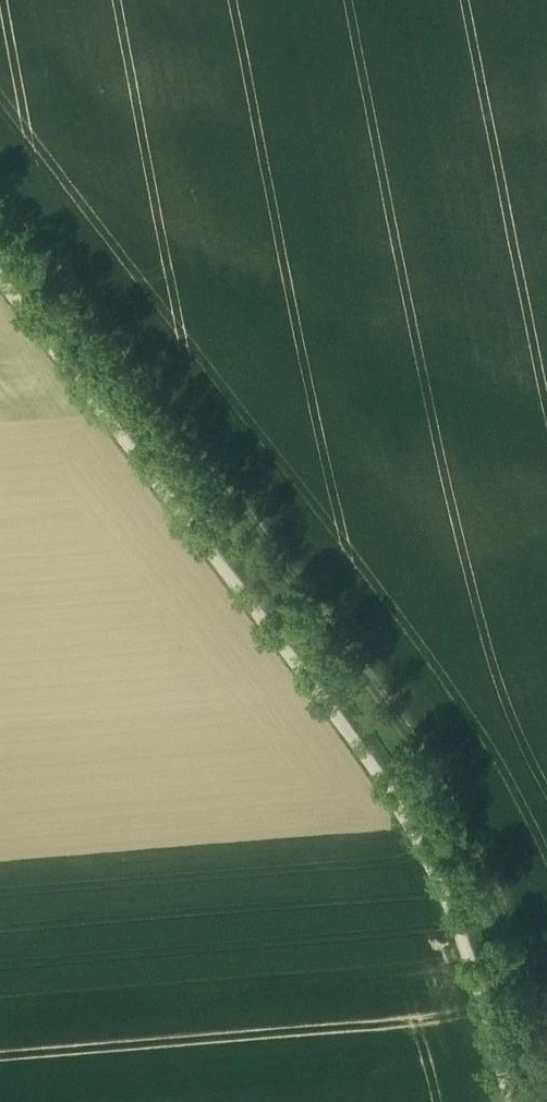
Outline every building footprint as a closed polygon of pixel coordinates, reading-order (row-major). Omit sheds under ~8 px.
[(340,735),(351,729),(329,690),(319,696),(340,735)]
